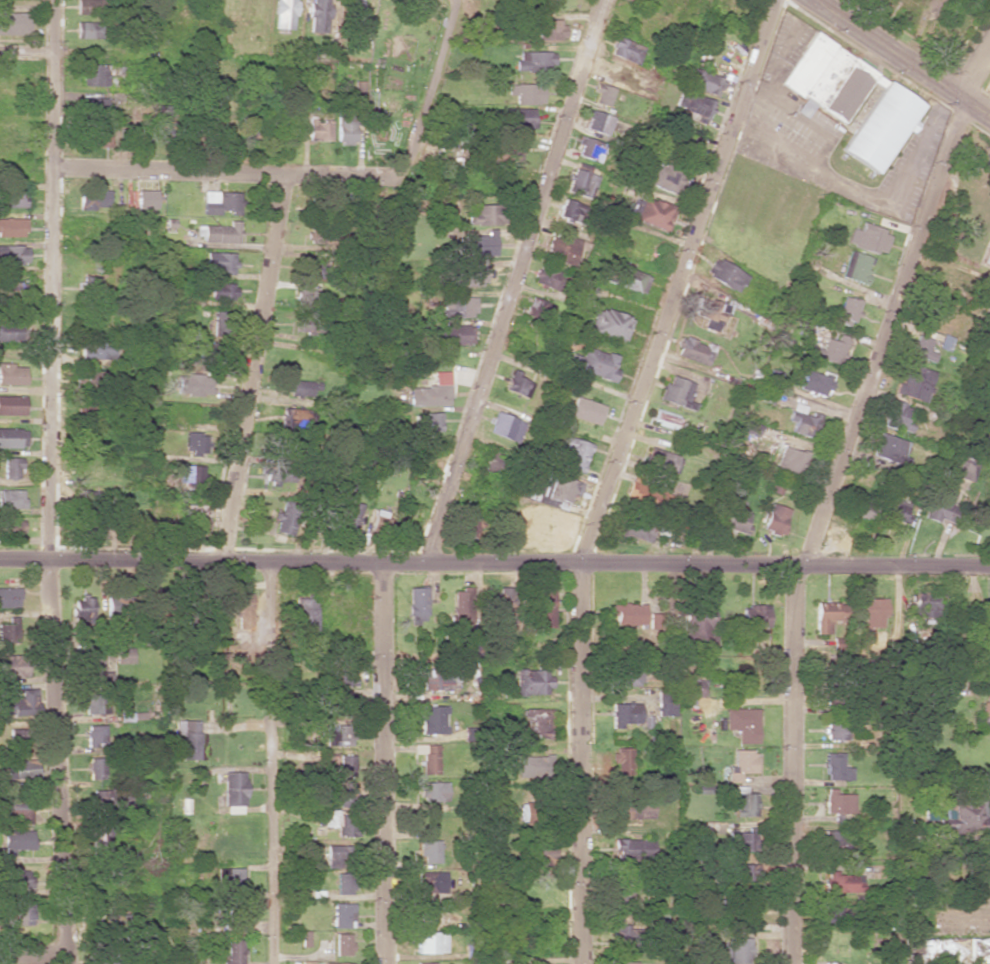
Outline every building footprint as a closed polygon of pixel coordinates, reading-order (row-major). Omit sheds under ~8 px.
[(76,15),(99,14),(99,0),(75,0),(76,15)] [(292,30),(295,0),(276,0),(273,28),(292,30)] [(327,33),(329,0),(309,0),(308,32),(327,33)] [(362,21),(362,0),(346,0),(346,20),(362,21)] [(0,13),(0,34),(26,35),(27,14),(0,13)] [(75,22),(76,39),(100,39),(100,22),(75,22)] [(843,123),(868,81),(864,78),(870,69),(811,33),(779,84),(803,99),(796,110),(806,117),(813,105),(843,123)] [(634,65),(642,48),(614,36),(607,54),(634,65)] [(515,70),(546,71),(547,52),(516,51),(515,70)] [(107,87),(108,65),(82,64),(81,86),(107,87)] [(723,80),(684,65),(677,82),(716,97),(723,80)] [(921,105),(883,81),(839,151),(876,174),(904,128),(911,133),(917,123),(912,120),(921,105)] [(591,92),(595,93),(592,103),(606,108),(613,89),(594,82),(591,92)] [(541,84),(505,84),(505,95),(514,95),(514,105),(541,104),(541,84)] [(674,108),(689,110),(687,120),(706,123),(710,97),(677,92),(674,108)] [(106,118),(107,98),(86,98),(86,118),(106,118)] [(533,109),(502,108),(502,127),(533,128),(533,109)] [(583,117),(587,118),(584,129),(605,136),(612,117),(585,108),(583,117)] [(336,110),(336,145),(354,145),(354,110),(336,110)] [(376,125),(375,111),(366,111),(367,125),(376,125)] [(330,141),(330,121),(307,120),(307,141),(330,141)] [(109,147),(108,127),(85,128),(86,148),(109,147)] [(698,139),(675,129),(668,145),(692,155),(698,139)] [(603,144),(577,135),(574,144),(579,146),(576,155),(596,163),(603,144)] [(676,196),(684,175),(650,161),(642,182),(676,196)] [(584,197),(586,183),(593,185),(595,175),(569,169),(564,192),(584,197)] [(0,188),(0,207),(25,208),(25,189),(0,188)] [(154,209),(154,191),(135,190),(134,208),(154,209)] [(78,209),(108,209),(108,192),(78,191),(78,209)] [(220,215),(220,213),(239,214),(240,193),(202,191),(201,214),(220,215)] [(634,221),(665,231),(673,207),(642,197),(634,221)] [(555,218),(576,223),(581,204),(560,199),(555,218)] [(498,205),(473,205),(473,214),(467,214),(467,226),(498,225),(498,205)] [(24,219),(0,219),(0,237),(24,237),(24,219)] [(201,243),(237,244),(238,221),(228,221),(228,226),(202,225),(201,243)] [(853,247),(882,256),(890,232),(861,223),(853,247)] [(493,256),(494,230),(485,230),(485,236),(466,235),(466,248),(461,248),(461,255),(493,256)] [(573,265),(580,240),(568,237),(567,241),(548,236),(542,256),(573,265)] [(989,238),(980,264),(989,268),(989,238)] [(26,264),(26,245),(0,246),(0,265),(26,264)] [(871,256),(847,251),(841,278),(864,283),(871,256)] [(234,253),(205,252),(204,272),(233,273),(234,253)] [(303,279),(322,278),(321,255),(302,256),(303,279)] [(747,276),(713,256),(703,274),(736,294),(747,276)] [(483,259),(475,260),(475,265),(456,266),(456,287),(483,286),(483,259)] [(530,283),(560,292),(566,275),(535,265),(530,283)] [(611,266),(607,285),(642,293),(647,274),(611,266)] [(82,269),(82,299),(98,299),(98,270),(82,269)] [(25,300),(25,282),(0,281),(0,299),(25,300)] [(208,300),(235,300),(235,284),(209,283),(208,300)] [(295,304),(316,305),(317,284),(296,283),(295,304)] [(832,322),(849,328),(859,302),(842,295),(832,322)] [(474,317),(473,296),(440,296),(440,318),(474,317)] [(521,315),(546,323),(552,305),(527,297),(521,315)] [(702,329),(717,331),(720,313),(727,313),(728,303),(692,298),(689,315),(704,317),(702,329)] [(630,319),(594,307),(586,330),(622,342),(630,319)] [(316,313),(293,311),(291,333),(315,334),(316,313)] [(21,342),(22,322),(0,321),(0,342),(21,342)] [(471,326),(435,327),(436,346),(471,345),(471,326)] [(824,337),(820,349),(811,346),(808,356),(839,366),(848,338),(835,334),(833,340),(824,337)] [(931,340),(914,334),(908,355),(932,363),(935,354),(927,351),(931,340)] [(706,365),(711,345),(704,343),(704,344),(678,337),(673,357),(706,365)] [(113,359),(113,339),(81,338),(81,358),(113,359)] [(188,355),(204,361),(209,348),(194,342),(188,355)] [(578,357),(569,354),(565,365),(610,383),(616,369),(612,367),(615,360),(583,346),(578,357)] [(24,385),(24,367),(13,367),(13,363),(0,363),(0,385),(24,385)] [(925,401),(932,371),(906,365),(901,384),(895,383),(892,394),(925,401)] [(503,391),(526,397),(530,381),(517,377),(519,372),(509,369),(503,391)] [(797,388),(824,397),(832,375),(821,371),(819,375),(804,370),(797,388)] [(448,371),(432,372),(432,387),(406,388),(407,406),(448,405),(448,371)] [(176,394),(212,395),(212,384),(204,384),(204,375),(177,374),(176,394)] [(685,401),(691,383),(668,376),(666,384),(661,383),(656,401),(692,411),(694,404),(685,401)] [(286,396),(317,395),(317,381),(286,381),(286,396)] [(0,396),(0,415),(23,415),(23,396),(0,396)] [(602,406),(573,396),(566,415),(595,426),(602,406)] [(908,433),(912,422),(906,420),(910,407),(888,400),(880,424),(908,433)] [(77,402),(77,420),(112,421),(112,403),(77,402)] [(790,431),(812,439),(820,417),(803,411),(805,406),(793,402),(786,421),(793,423),(790,431)] [(308,429),(308,409),(279,410),(280,430),(308,429)] [(674,429),(677,415),(653,409),(650,423),(674,429)] [(523,421),(494,412),(487,433),(516,442),(523,421)] [(440,432),(440,413),(413,414),(413,432),(440,432)] [(760,426),(745,421),(741,432),(756,437),(760,426)] [(25,448),(25,429),(0,429),(0,448),(25,448)] [(907,442),(879,432),(871,455),(904,468),(908,458),(902,456),(907,442)] [(979,449),(989,457),(989,433),(979,449)] [(186,456),(206,456),(207,434),(187,434),(186,456)] [(580,474),(589,444),(560,435),(556,446),(563,449),(558,467),(580,474)] [(806,455),(781,446),(774,469),(799,477),(806,455)] [(674,475),(680,457),(648,447),(643,465),(674,475)] [(500,478),(508,458),(490,450),(481,471),(500,478)] [(17,479),(18,467),(21,468),(22,458),(4,457),(3,478),(17,479)] [(179,486),(201,485),(201,465),(179,465),(179,486)] [(291,485),(292,470),(265,469),(264,484),(291,485)] [(937,523),(939,518),(944,520),(962,479),(942,471),(923,516),(937,523)] [(667,509),(669,489),(630,487),(629,506),(667,509)] [(0,490),(0,509),(23,508),(23,490),(0,490)] [(852,516),(871,522),(877,504),(858,498),(852,516)] [(906,525),(908,515),(905,515),(908,503),(887,498),(882,519),(906,525)] [(353,507),(344,506),(341,535),(356,536),(359,504),(353,503),(353,507)] [(788,509),(769,503),(760,530),(778,537),(788,509)] [(277,513),(272,531),(290,536),(298,508),(282,504),(279,513),(277,513)] [(204,535),(205,505),(183,505),(182,535),(204,535)] [(746,534),(748,526),(743,525),(747,511),(728,507),(723,529),(746,534)] [(371,529),(385,531),(388,512),(374,510),(371,529)] [(621,514),(615,533),(648,544),(654,525),(621,514)] [(670,536),(671,517),(657,516),(656,535),(670,536)] [(461,533),(475,536),(479,520),(465,517),(461,533)] [(23,520),(3,521),(3,535),(23,534),(23,520)] [(16,607),(16,599),(19,599),(18,587),(0,588),(0,608),(16,607)] [(426,587),(406,588),(407,621),(427,621),(426,587)] [(473,588),(462,587),(462,591),(455,591),(453,630),(471,630),(473,588)] [(517,588),(497,588),(496,623),(516,624),(517,588)] [(552,588),(529,588),(530,627),(553,626),(552,588)] [(246,604),(260,603),(259,589),(245,590),(246,604)] [(120,615),(119,594),(105,595),(106,616),(120,615)] [(315,631),(316,599),(295,598),(294,631),(315,631)] [(862,630),(886,629),(885,598),(861,599),(862,630)] [(92,599),(72,599),(73,622),(93,622),(92,599)] [(911,618),(936,618),(935,601),(910,601),(911,618)] [(830,634),(831,623),(843,623),(844,603),(815,602),(815,634),(830,634)] [(644,604),(611,603),(611,626),(643,627),(644,604)] [(649,629),(662,628),(661,603),(648,604),(649,629)] [(710,605),(681,605),(681,644),(690,644),(690,648),(714,648),(714,635),(710,635),(710,605)] [(766,605),(741,606),(741,627),(767,627),(766,605)] [(15,643),(14,624),(0,624),(0,643),(15,643)] [(132,663),(132,648),(115,649),(115,663),(132,663)] [(25,678),(25,656),(0,656),(0,677),(25,678)] [(102,657),(82,657),(82,682),(106,682),(106,672),(102,672),(102,657)] [(640,686),(640,668),(617,667),(617,686),(640,686)] [(515,695),(549,694),(548,669),(514,670),(515,695)] [(421,670),(421,691),(451,690),(451,670),(421,670)] [(703,698),(704,680),(683,680),(683,697),(703,698)] [(981,718),(981,727),(989,727),(989,684),(986,684),(986,718),(981,718)] [(674,716),(674,693),(657,692),(656,716),(674,716)] [(84,704),(85,714),(99,714),(98,694),(80,695),(80,704),(84,704)] [(6,695),(6,705),(2,705),(3,716),(29,715),(29,695),(6,695)] [(621,723),(639,724),(639,704),(611,703),(610,728),(621,729),(621,723)] [(838,720),(838,703),(825,703),(824,740),(845,740),(845,720),(838,720)] [(419,734),(446,734),(446,706),(419,706),(419,734)] [(550,738),(550,709),(521,708),(521,738),(550,738)] [(758,743),(757,708),(724,709),(724,730),(736,730),(736,744),(758,743)] [(182,760),(199,759),(198,721),(176,721),(176,734),(182,734),(182,760)] [(104,726),(85,725),(85,746),(103,747),(104,726)] [(8,753),(24,754),(24,729),(8,729),(8,753)] [(348,729),(334,730),(335,746),(348,745),(348,729)] [(421,775),(438,774),(437,745),(412,745),(412,754),(421,754),(421,775)] [(631,748),(614,748),(615,781),(632,781),(631,748)] [(732,751),(732,767),(726,766),(726,783),(740,783),(740,773),(755,773),(755,751),(732,751)] [(851,781),(851,768),(842,768),(842,753),(824,753),(824,780),(851,781)] [(331,765),(332,777),(354,777),(353,755),(337,755),(338,765),(331,765)] [(516,756),(516,778),(543,778),(543,769),(552,769),(552,756),(516,756)] [(103,758),(87,758),(87,780),(104,779),(103,758)] [(35,778),(35,761),(7,761),(8,778),(35,778)] [(243,772),(223,772),(224,814),(244,813),(243,772)] [(446,784),(414,784),(414,802),(446,801),(446,784)] [(338,787),(335,804),(348,806),(351,790),(338,787)] [(91,809),(128,808),(128,798),(116,799),(116,789),(91,790),(91,809)] [(853,794),(838,794),(839,789),(825,789),(825,813),(853,814),(853,794)] [(20,816),(19,824),(29,824),(30,801),(0,800),(0,816),(20,816)] [(652,819),(651,801),(613,803),(614,820),(652,819)] [(984,832),(983,801),(952,801),(952,819),(937,820),(937,833),(984,832)] [(519,822),(535,822),(535,803),(518,804),(519,822)] [(322,826),(336,827),(336,836),(351,837),(351,815),(338,815),(338,810),(323,810),(322,826)] [(111,853),(110,827),(95,828),(97,853),(111,853)] [(13,849),(32,849),(33,831),(3,830),(2,861),(12,862),(13,849)] [(820,855),(842,856),(844,832),(822,830),(820,855)] [(726,832),(727,851),(752,850),(752,832),(726,832)] [(652,858),(651,839),(612,840),(613,859),(652,858)] [(439,840),(419,840),(418,863),(439,863),(439,840)] [(324,868),(346,869),(347,846),(324,845),(324,868)] [(753,864),(725,864),(725,879),(753,879),(753,864)] [(242,868),(218,868),(218,896),(242,896),(242,868)] [(3,869),(3,887),(31,888),(31,870),(3,869)] [(335,895),(352,895),(352,872),(335,873),(335,895)] [(443,872),(419,872),(419,893),(443,892),(443,872)] [(862,874),(823,873),(823,892),(861,893),(862,874)] [(632,886),(613,885),(612,909),(631,910),(632,886)] [(928,906),(928,895),(912,895),(912,905),(928,906)] [(242,902),(224,901),(223,932),(241,933),(242,902)] [(419,922),(434,922),(435,902),(419,902),(419,922)] [(353,903),(332,903),(331,928),(353,928),(353,903)] [(31,925),(31,904),(5,905),(6,926),(31,925)] [(126,914),(112,914),(113,909),(97,909),(97,924),(126,925),(126,914)] [(611,926),(612,949),(634,949),(633,926),(611,926)] [(446,932),(415,932),(415,953),(446,953),(446,932)] [(334,955),(351,956),(352,934),(335,933),(334,955)] [(747,937),(727,937),(727,963),(744,963),(748,963),(747,937)] [(965,939),(913,937),(912,961),(965,963),(965,939)] [(226,939),(227,960),(222,960),(222,963),(242,963),(242,938),(226,939)] [(968,939),(968,963),(989,963),(989,938),(968,939)]
